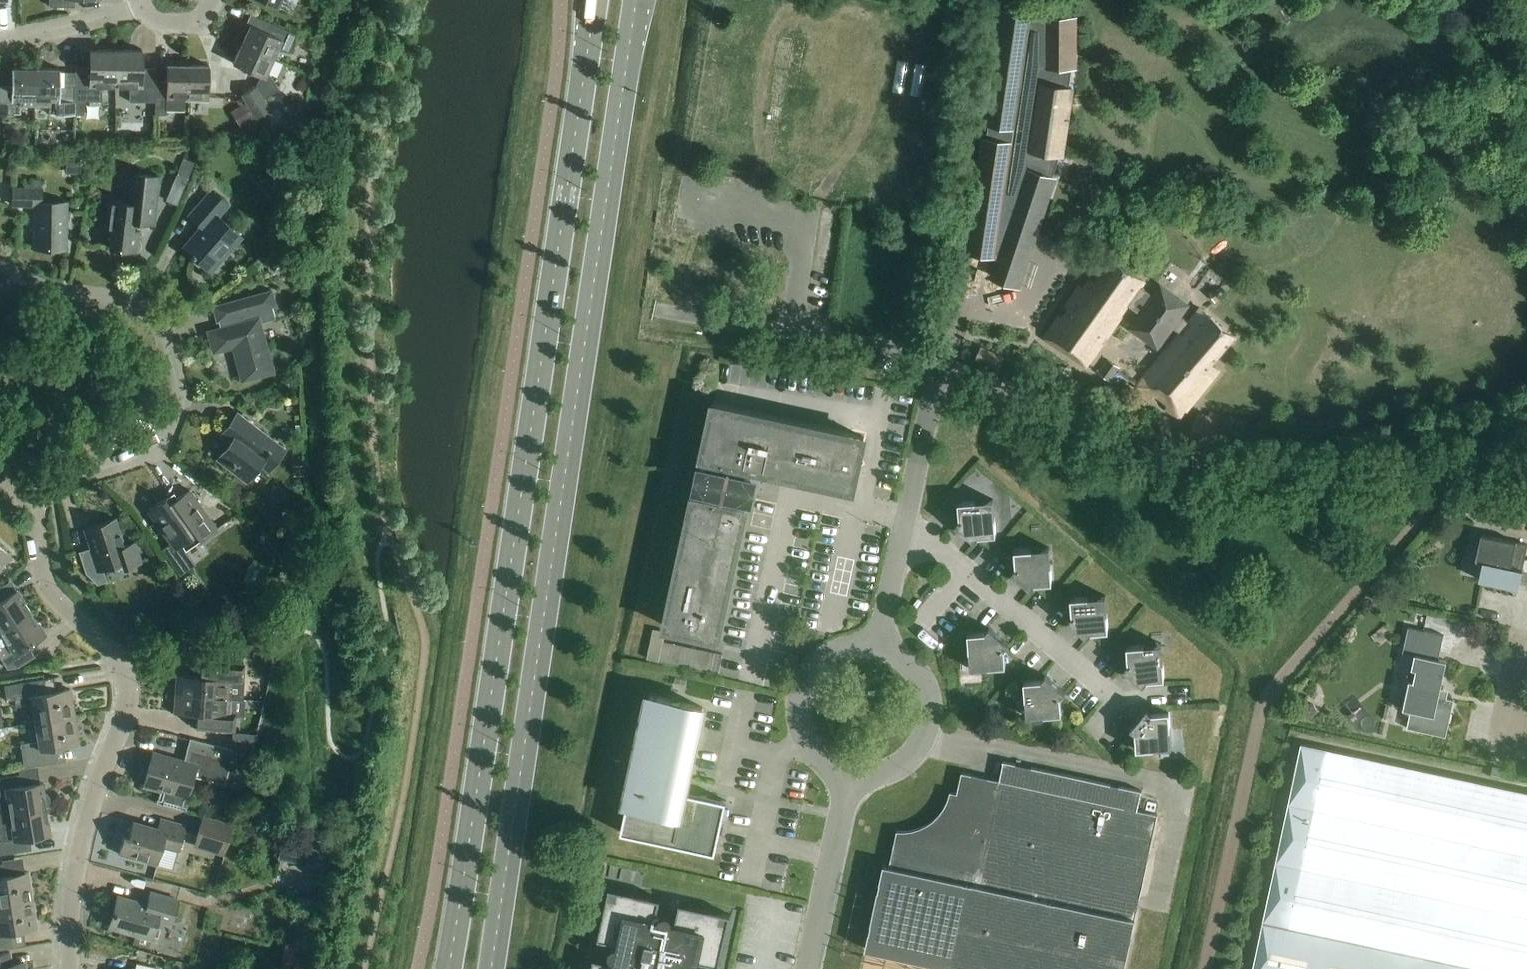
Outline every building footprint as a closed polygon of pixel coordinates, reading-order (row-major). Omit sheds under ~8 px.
[(1031,17),(1002,13),(986,123),(989,123),(986,141),(983,141),(967,251),(998,256),(991,276),(1019,285),(1054,180),(1052,179),(1060,155),(1062,156),(1072,88),(1069,88),(1072,66),(1075,66),(1075,20),(1046,19),(1046,22),(1031,20),(1031,17)] [(249,25),(241,45),(272,59),(276,51),(292,53),(295,34),(268,22),(264,31),(249,25)] [(272,59),(241,45),(232,64),(260,76),(256,86),(241,95),(256,119),(270,110),(264,99),(279,89),(269,75),(266,73),(272,59)] [(101,87),(116,87),(116,50),(90,50),(89,72),(76,72),(75,87),(75,115),(83,115),(84,101),(101,101),(101,87)] [(155,102),(155,81),(155,73),(141,73),(142,51),(116,50),(116,87),(129,87),(129,102),(155,102)] [(155,81),(155,102),(155,115),(166,115),(166,110),(184,110),(184,100),(187,100),(187,62),(166,61),(166,81),(155,81)] [(188,62),(187,62),(187,100),(208,101),(209,66),(187,65),(188,62)] [(35,106),(36,68),(11,68),(11,85),(0,85),(0,113),(20,114),(20,105),(35,106)] [(49,114),(75,115),(75,87),(59,86),(60,69),(36,68),(35,106),(49,106),(49,114)] [(240,128),(242,127),(252,121),(254,119),(244,103),(230,112),(240,128)] [(255,121),(245,127),(251,137),(261,131),(255,121)] [(57,149),(57,141),(35,140),(35,148),(57,149)] [(67,174),(84,175),(84,158),(67,158),(67,174)] [(173,185),(184,189),(194,163),(184,159),(173,185)] [(109,201),(105,229),(111,230),(109,248),(136,252),(139,231),(133,231),(134,222),(153,224),(159,177),(129,173),(125,203),(109,201)] [(35,205),(35,249),(65,250),(66,202),(42,202),(42,189),(12,189),(12,205),(35,205)] [(201,227),(182,248),(210,272),(241,237),(218,216),(228,205),(211,190),(189,216),(201,227)] [(1045,339),(1086,366),(1102,344),(1100,343),(1104,336),(1106,337),(1122,316),(1120,315),(1127,305),(1139,314),(1128,329),(1158,350),(1173,329),(1180,334),(1137,387),(1152,399),(1158,394),(1169,402),(1166,409),(1179,419),(1219,370),(1212,365),(1235,337),(1201,309),(1189,323),(1181,317),(1190,305),(1160,284),(1152,295),(1141,286),(1145,281),(1111,257),(1095,281),(1090,277),(1082,288),(1080,286),(1066,306),(1071,311),(1065,320),(1060,316),(1045,339)] [(1222,298),(1217,289),(1210,293),(1216,302),(1222,298)] [(218,320),(218,321),(220,328),(208,332),(213,352),(233,347),(242,381),(273,372),(256,311),(275,306),(271,290),(236,300),(240,314),(218,320)] [(974,359),(997,370),(1003,357),(980,347),(974,359)] [(1110,382),(1120,369),(1107,360),(1098,373),(1110,382)] [(701,489),(699,499),(693,497),(665,627),(687,632),(691,636),(696,633),(717,638),(746,509),(739,507),(742,492),(743,492),(744,492),(745,492),(746,491),(747,490),(748,489),(748,488),(748,487),(748,485),(747,484),(747,483),(746,483),(745,482),(744,482),(748,467),(786,475),(853,489),(858,468),(862,464),(859,459),(864,437),(714,405),(702,457),(708,458),(706,468),(700,467),(696,487),(701,489)] [(1208,417),(1199,413),(1197,415),(1188,435),(1214,448),(1227,419),(1210,412),(1208,417)] [(217,460),(246,482),(259,465),(267,471),(285,449),(238,413),(226,430),(235,437),(217,460)] [(293,466),(293,477),(303,476),(305,476),(304,466),(302,466),(293,466)] [(217,529),(189,490),(169,504),(165,498),(147,510),(170,543),(161,550),(180,576),(196,565),(181,545),(196,535),(200,541),(217,529)] [(1470,496),(1458,494),(1458,502),(1469,504),(1470,496)] [(959,520),(955,525),(974,542),(979,537),(996,535),(993,500),(958,503),(959,520)] [(84,529),(90,548),(78,552),(86,574),(97,585),(107,582),(103,569),(123,563),(125,568),(142,562),(135,543),(125,546),(115,519),(84,529)] [(1479,580),(1518,589),(1526,547),(1526,545),(1481,535),(1476,560),(1483,562),(1479,580)] [(9,555),(0,546),(0,565),(9,555)] [(1016,568),(1011,573),(1031,590),(1035,584),(1052,583),(1049,548),(1014,551),(1016,568)] [(1,632),(31,613),(17,590),(0,601),(0,632),(1,632)] [(1067,621),(1087,638),(1091,633),(1108,631),(1106,596),(1070,599),(1072,616),(1067,621)] [(1,632),(9,645),(0,650),(0,658),(7,669),(18,667),(31,659),(23,648),(45,634),(31,613),(1,632)] [(1004,649),(1009,644),(989,627),(985,632),(968,634),(970,669),(1006,666),(1004,649)] [(1410,711),(1407,728),(1446,737),(1454,700),(1445,698),(1446,694),(1444,690),(1440,690),(1446,661),(1438,660),(1444,635),(1408,628),(1403,653),(1414,656),(1403,709),(1410,711)] [(1123,669),(1143,686),(1147,681),(1165,679),(1162,644),(1126,647),(1128,664),(1123,669)] [(241,699),(242,681),(243,681),(244,665),(214,663),(213,679),(175,676),(174,695),(230,699),(230,698),(241,699)] [(1024,682),(1026,717),(1062,714),(1060,697),(1065,692),(1045,675),(1041,680),(1024,682)] [(32,705),(35,723),(75,716),(70,690),(46,693),(44,679),(4,686),(6,701),(14,700),(15,707),(32,705)] [(230,699),(174,695),(173,714),(210,716),(209,730),(234,732),(235,717),(229,716),(230,699)] [(688,787),(690,786),(690,785),(691,784),(691,783),(691,782),(691,781),(690,779),(689,779),(687,778),(703,707),(650,696),(621,833),(715,853),(727,801),(684,792),(685,788),(687,788),(688,787)] [(1135,733),(1136,750),(1172,747),(1169,712),(1152,713),(1146,709),(1130,729),(1135,733)] [(75,716),(35,723),(38,741),(20,744),(24,767),(56,762),(54,747),(79,743),(75,716)] [(1327,750),(1301,744),(1253,968),(1526,968),(1526,793),(1327,750)] [(144,785),(164,790),(161,800),(157,799),(156,802),(185,810),(186,807),(182,806),(184,796),(187,797),(193,776),(224,785),(230,765),(191,754),(188,764),(153,754),(144,785)] [(949,968),(955,968),(1124,968),(1158,815),(1137,810),(1141,791),(1004,761),(1000,781),(978,885),(967,883),(949,968)] [(1499,780),(1501,769),(1493,767),(1490,778),(1499,780)] [(869,951),(949,968),(967,883),(978,885),(1000,781),(962,772),(957,793),(950,792),(949,796),(948,799),(947,801),(945,806),(944,808),(942,810),(939,814),(936,817),(934,819),(930,822),(928,824),(926,825),(924,826),(921,827),(917,829),(912,830),(907,831),(902,831),(897,831),(890,866),(883,864),(865,950),(869,951)] [(10,814),(10,815),(45,809),(45,808),(49,805),(50,801),(50,797),(47,794),(43,793),(41,783),(22,786),(20,775),(0,778),(0,799),(8,800),(10,814)] [(10,814),(0,816),(0,831),(3,833),(5,841),(0,842),(0,854),(26,850),(24,838),(49,834),(45,809),(10,815),(10,814)] [(193,846),(222,855),(225,847),(226,847),(232,825),(202,816),(196,838),(193,846)] [(118,854),(157,865),(162,847),(179,851),(186,826),(160,819),(156,831),(132,824),(128,836),(123,835),(118,854)] [(298,863),(327,870),(334,841),(305,834),(298,863)] [(33,900),(28,873),(4,877),(2,864),(0,864),(0,905),(33,900)] [(613,957),(614,958),(616,959),(615,963),(594,958),(591,968),(682,968),(684,958),(719,966),(731,914),(679,903),(675,925),(670,924),(671,922),(671,921),(670,920),(670,919),(669,918),(668,917),(667,917),(666,916),(664,916),(663,917),(662,917),(661,918),(661,919),(660,920),(660,921),(656,920),(660,899),(609,888),(598,939),(619,944),(618,948),(617,948),(616,948),(614,948),(613,949),(612,950),(611,951),(611,952),(611,953),(611,954),(611,955),(611,956),(612,956),(613,957)] [(149,948),(157,920),(171,924),(178,901),(150,893),(147,904),(117,896),(108,926),(135,934),(133,944),(149,948)] [(15,947),(12,931),(37,927),(33,900),(0,905),(0,949),(15,947)] [(309,948),(297,945),(292,968),(304,968),(309,948)] [(23,963),(11,965),(9,952),(0,954),(0,968),(24,968),(23,963)]
